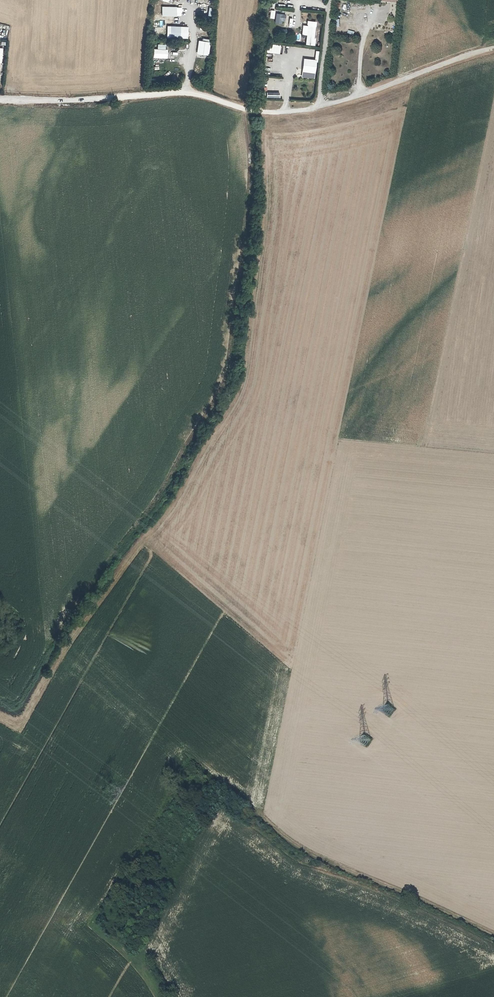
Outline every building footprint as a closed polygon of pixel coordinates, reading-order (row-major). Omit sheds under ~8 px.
[(281,24),(282,21),(285,21),(286,14),(276,13),(274,24),(281,24)] [(305,45),(314,46),(316,27),(308,25),(305,45)] [(167,26),(167,38),(188,38),(188,26),(167,26)] [(198,40),(196,54),(209,55),(210,41),(198,40)] [(280,54),(281,45),(267,43),(266,52),(280,54)] [(153,58),(168,58),(168,49),(166,49),(166,44),(157,44),(157,49),(153,49),(153,58)] [(380,56),(386,54),(384,47),(378,49),(380,56)] [(302,70),(317,71),(318,50),(315,50),(315,59),(303,59),(302,70)]
